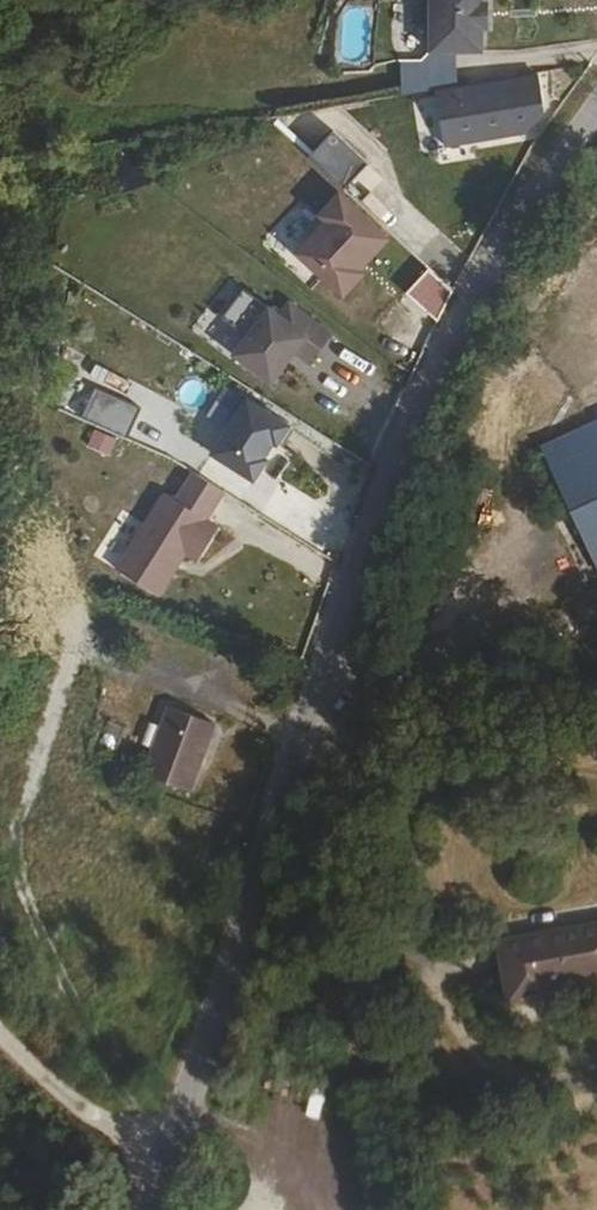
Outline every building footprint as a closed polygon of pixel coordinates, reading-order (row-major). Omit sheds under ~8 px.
[(417,4),(417,21),(429,27),(429,48),(480,47),(480,24),(485,24),(485,0),(481,0),(425,0),(417,4)] [(543,110),(539,72),(434,88),(445,144),(522,131),(543,110)] [(419,101),(384,114),(389,127),(424,114),(419,101)] [(341,185),(365,158),(330,126),(305,153),(341,185)] [(295,246),(338,291),(365,265),(359,260),(384,236),(339,188),(315,211),(322,219),(295,246)] [(426,266),(404,295),(432,316),(454,287),(426,266)] [(218,344),(222,339),(211,332),(212,330),(197,322),(193,328),(218,344)] [(180,447),(122,541),(118,546),(249,626),(354,453),(226,374),(180,447)] [(574,421),(596,479),(596,412),(574,421)] [(99,526),(122,541),(180,447),(156,436),(99,526)] [(214,723),(178,710),(154,776),(190,787),(214,723)] [(542,994),(541,982),(555,979),(596,971),(596,921),(496,940),(507,999),(542,994)] [(541,982),(542,994),(556,992),(555,979),(541,982)]
